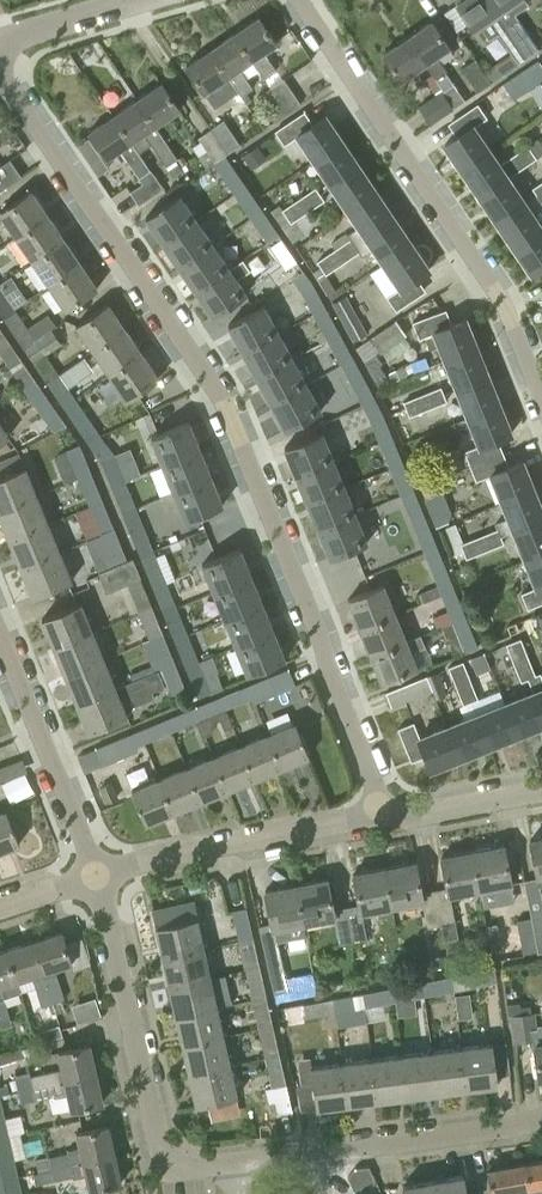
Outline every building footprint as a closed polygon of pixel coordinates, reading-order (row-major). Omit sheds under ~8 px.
[(455,1),(475,29),(480,26),(490,40),(498,34),(519,63),(528,56),(490,0),(456,0),(455,1)] [(528,56),(539,48),(514,13),(528,3),(526,0),(490,0),(528,56)] [(235,33),(252,59),(253,59),(265,77),(276,69),(264,52),(276,43),(258,17),(235,33)] [(408,37),(425,63),(444,91),(455,83),(436,56),(449,47),(431,21),(408,37)] [(240,68),(252,59),(235,33),(211,49),(229,76),(229,75),(236,85),(235,85),(242,95),(253,88),(240,68)] [(402,79),(425,63),(408,37),(384,54),(402,79)] [(205,92),(229,76),(211,49),(187,66),(205,92)] [(477,91),(491,82),(475,59),(462,68),(477,91)] [(266,108),(292,91),(284,78),(258,96),(266,108)] [(531,86),(541,105),(541,79),(531,86)] [(138,99),(155,125),(179,109),(162,83),(138,99)] [(248,103),(242,95),(235,85),(225,92),(237,110),(248,103)] [(431,122),(454,106),(442,89),(419,105),(431,122)] [(292,91),(266,108),(275,121),(301,104),(292,91)] [(177,157),(155,125),(138,99),(114,115),(139,152),(151,143),(166,165),(177,157)] [(462,170),(491,151),(474,126),(487,117),(478,103),(450,123),(459,136),(445,145),(462,170)] [(315,161),(343,141),(325,114),(309,125),(301,113),(275,130),(285,144),(298,135),(315,161)] [(138,152),(139,152),(114,115),(90,132),(108,158),(120,149),(139,177),(150,170),(138,152)] [(211,128),(227,152),(240,144),(224,119),(211,128)] [(225,154),(227,152),(211,128),(198,136),(207,150),(198,156),(206,167),(214,162),(225,154)] [(541,154),(541,144),(538,138),(500,165),(491,151),(462,170),(480,196),(508,177),(541,154)] [(332,185),(360,166),(343,141),(315,161),(332,185)] [(241,154),(250,168),(264,158),(255,145),(241,154)] [(230,186),(241,178),(225,154),(214,162),(230,186)] [(20,176),(9,159),(7,160),(0,165),(0,190),(20,176)] [(350,212),(378,193),(360,166),(332,185),(350,212)] [(139,204),(163,188),(155,175),(130,191),(139,204)] [(496,221),(525,202),(508,177),(480,196),(496,221)] [(245,209),(257,201),(241,178),(230,186),(245,209)] [(496,221),(514,247),(541,229),(541,228),(533,214),(541,208),(541,181),(532,188),(536,194),(525,202),(496,221)] [(308,211),(325,200),(316,187),(299,198),(308,211)] [(48,214),(31,190),(0,211),(0,212),(16,236),(48,214)] [(355,245),(395,218),(378,193),(350,212),(359,226),(348,234),(350,238),(355,245)] [(180,194),(146,217),(162,242),(197,219),(180,194)] [(295,220),(308,211),(299,198),(282,209),(279,204),(271,210),(279,221),(290,213),(295,220)] [(261,233),(273,225),(257,201),(245,209),(261,233)] [(295,220),(290,213),(279,221),(293,242),(304,234),(295,220)] [(33,260),(64,239),(48,214),(16,236),(33,260)] [(385,264),(413,244),(395,218),(355,245),(350,238),(334,249),(343,263),(359,252),(362,256),(374,248),(385,264)] [(213,244),(197,219),(162,242),(179,267),(213,244)] [(292,278),(304,270),(289,249),(273,225),(261,233),(282,264),(270,274),(279,287),(292,278)] [(514,247),(531,272),(541,264),(541,229),(514,247)] [(49,285),(81,263),(64,239),(33,260),(49,285)] [(230,269),(213,244),(179,267),(196,291),(230,269)] [(413,244),(385,264),(400,287),(386,296),(396,310),(422,293),(414,280),(430,270),(413,244)] [(343,263),(334,249),(317,261),(321,266),(326,275),(331,272),(343,263)] [(81,263),(49,285),(66,309),(98,288),(81,263)] [(246,293),(230,269),(196,291),(212,316),(246,293)] [(317,321),(329,314),(314,285),(304,270),(292,278),(301,292),(317,321)] [(21,319),(3,292),(0,293),(0,313),(10,327),(21,319)] [(121,329),(124,327),(108,303),(76,324),(93,348),(121,329)] [(265,305),(230,324),(244,350),(279,330),(265,305)] [(354,341),(367,333),(354,308),(340,316),(354,341)] [(445,360),(477,347),(465,316),(451,322),(446,308),(413,323),(419,338),(435,332),(439,345),(445,360)] [(29,355),(57,336),(52,329),(36,340),(21,319),(10,327),(29,355)] [(380,352),(407,335),(396,320),(370,337),(371,338),(356,348),(364,360),(378,350),(380,352)] [(139,353),(141,352),(124,327),(121,329),(93,348),(110,373),(139,353)] [(279,330),(244,350),(258,376),(293,356),(279,330)] [(24,362),(3,332),(0,334),(0,368),(7,363),(12,371),(24,362)] [(45,379),(57,370),(46,354),(62,343),(57,336),(29,355),(45,379)] [(457,388),(489,375),(477,347),(445,360),(452,375),(457,388)] [(126,398),(157,376),(141,352),(139,353),(110,373),(126,398)] [(293,356),(258,376),(272,402),(307,382),(293,356)] [(24,407),(45,393),(24,362),(12,371),(24,387),(15,393),(24,407)] [(403,365),(388,373),(393,383),(408,375),(403,365)] [(61,402),(73,393),(57,370),(45,379),(61,402)] [(468,417),(500,405),(489,375),(457,388),(468,417)] [(307,382),(272,402),(286,428),(322,409),(307,382)] [(406,408),(444,393),(441,386),(403,401),(406,408)] [(45,393),(24,407),(33,420),(42,413),(54,432),(66,424),(45,393)] [(76,425),(89,417),(73,393),(61,402),(76,425)] [(444,393),(406,408),(409,416),(447,401),(444,393)] [(470,465),(497,455),(492,443),(512,435),(500,405),(468,417),(479,444),(464,450),(470,465)] [(100,458),(115,453),(89,417),(76,425),(93,449),(100,458)] [(162,465),(199,450),(188,421),(150,437),(162,465)] [(9,436),(0,423),(0,442),(9,436)] [(323,430),(283,446),(295,474),(334,458),(323,430)] [(78,478),(92,473),(80,443),(66,449),(78,478)] [(113,488),(127,482),(126,481),(138,476),(127,448),(115,453),(100,458),(113,488)] [(199,450),(162,465),(173,493),(210,477),(199,450)] [(502,501),(534,488),(522,458),(501,467),(497,455),(470,465),(470,466),(447,475),(453,489),(492,474),(502,501)] [(334,458),(295,474),(306,502),(346,486),(334,458)] [(37,495),(25,466),(0,476),(0,510),(37,495)] [(90,507),(104,501),(92,473),(78,478),(90,507)] [(184,520),(222,505),(210,477),(173,493),(184,520)] [(125,518),(139,512),(127,482),(113,488),(125,518)] [(346,486),(306,502),(318,530),(357,514),(346,486)] [(541,519),(541,509),(534,488),(502,501),(509,518),(495,523),(498,529),(501,536),(514,531),(541,519)] [(49,523),(37,495),(0,510),(0,515),(10,539),(49,523)] [(102,536),(115,530),(104,501),(90,507),(102,536)] [(137,547),(151,542),(139,512),(125,518),(137,547)] [(357,514),(318,530),(329,558),(369,541),(357,514)] [(541,554),(541,519),(514,531),(526,560),(541,554)] [(21,567),(60,551),(49,523),(10,539),(21,567)] [(501,536),(498,529),(479,536),(485,550),(504,543),(501,536)] [(116,531),(115,530),(102,536),(114,565),(128,560),(128,559),(116,531)] [(485,550),(479,536),(461,543),(466,558),(485,550)] [(149,577),(163,571),(151,542),(137,547),(149,577)] [(241,547),(201,563),(213,591),(252,575),(241,547)] [(60,551),(21,567),(33,596),(72,580),(60,551)] [(526,560),(536,587),(521,593),(527,608),(541,602),(541,554),(526,560)] [(114,565),(99,571),(108,592),(127,584),(138,611),(152,606),(141,578),(141,577),(133,557),(128,559),(128,560),(114,565)] [(442,595),(455,589),(443,561),(430,566),(438,585),(419,593),(423,602),(442,594),(442,595)] [(161,607),(175,601),(163,571),(149,577),(161,607)] [(252,575),(213,591),(224,618),(263,602),(252,575)] [(360,627),(396,612),(385,585),(349,600),(360,627)] [(453,623),(466,618),(455,589),(442,595),(453,623)] [(173,636),(187,631),(175,601),(161,607),(173,636)] [(53,646),(92,630),(81,602),(42,618),(53,646)] [(263,602),(224,618),(235,646),(275,630),(263,602)] [(150,639),(163,633),(152,606),(138,611),(149,638),(150,639)] [(371,654),(407,640),(396,612),(360,627),(371,654)] [(466,618),(453,623),(465,652),(478,647),(466,618)] [(65,674),(104,658),(92,630),(53,646),(65,674)] [(275,630),(235,646),(247,674),(286,658),(275,630)] [(185,666),(199,660),(187,631),(173,636),(185,666)] [(153,669),(175,660),(163,633),(150,639),(149,638),(142,641),(153,669)] [(514,663),(529,656),(521,637),(506,644),(514,663)] [(407,640),(371,654),(382,683),(419,668),(407,640)] [(468,658),(477,674),(491,666),(482,650),(468,658)] [(529,678),(537,674),(529,656),(514,663),(522,681),(529,678)] [(77,703),(116,687),(104,658),(65,674),(77,703)] [(154,671),(158,669),(162,668),(173,694),(186,688),(175,660),(153,669),(154,671)] [(199,660),(185,666),(198,696),(211,690),(207,680),(199,660)] [(456,685),(470,680),(463,661),(449,666),(456,685)] [(256,682),(263,699),(296,686),(289,668),(256,682)] [(116,687),(77,703),(89,732),(127,716),(120,699),(128,696),(130,700),(133,699),(135,705),(155,697),(152,691),(165,686),(158,669),(154,671),(116,687)] [(446,693),(438,671),(427,676),(432,690),(435,698),(446,693)] [(540,673),(537,674),(529,678),(534,691),(541,711),(541,677),(540,673)] [(392,706),(432,690),(427,676),(386,692),(392,706)] [(470,680),(456,685),(464,704),(478,699),(470,680)] [(254,703),(263,699),(256,682),(224,695),(229,708),(253,699),(254,703)] [(541,725),(541,711),(534,691),(505,703),(517,735),(541,725)] [(197,721),(229,708),(224,695),(192,708),(197,721)] [(488,746),(517,735),(505,703),(475,714),(488,746)] [(165,734),(197,721),(192,708),(159,721),(165,734)] [(458,758),(488,746),(475,714),(446,726),(458,758)] [(458,758),(446,726),(431,732),(426,719),(414,723),(414,721),(398,728),(410,757),(422,753),(429,770),(458,758)] [(136,746),(165,734),(159,721),(127,734),(134,752),(138,750),(136,746)] [(280,761),(282,766),(309,755),(296,723),(269,734),(280,761)] [(101,765),(134,752),(127,734),(94,747),(101,765)] [(255,778),(282,766),(280,761),(269,734),(241,745),(253,774),(255,778)] [(227,789),(255,778),(253,774),(241,745),(214,757),(226,786),(227,789)] [(200,800),(227,789),(226,786),(214,757),(186,768),(199,798),(200,800)] [(172,812),(200,800),(199,798),(186,768),(159,779),(172,812)] [(25,772),(8,781),(17,799),(34,791),(25,772)] [(145,823),(172,812),(159,779),(132,791),(145,823)] [(20,843),(7,810),(0,813),(0,851),(20,843)] [(530,840),(539,886),(541,886),(541,837),(530,840)] [(473,850),(480,889),(512,883),(504,844),(473,850)] [(435,890),(442,924),(445,940),(458,937),(450,895),(480,889),(473,850),(441,856),(447,888),(435,890)] [(442,924),(435,890),(422,893),(416,861),(384,867),(392,906),(423,900),(428,927),(442,924)] [(362,912),(392,906),(384,867),(353,873),(359,905),(347,907),(353,941),(367,938),(362,912)] [(353,941),(347,907),(334,910),(328,878),(296,884),(304,923),(334,917),(339,943),(353,941)] [(306,936),(304,923),(296,884),(264,890),(272,929),(274,929),(276,941),(306,936)] [(537,949),(538,949),(538,951),(541,950),(541,897),(541,890),(527,893),(532,916),(531,916),(537,949)] [(162,957),(203,947),(196,919),(199,918),(195,900),(151,910),(162,957)] [(240,944),(254,941),(246,907),(232,910),(240,944)] [(523,952),(537,949),(531,916),(517,919),(523,952)] [(501,947),(496,923),(486,925),(491,949),(501,947)] [(33,940),(53,1002),(65,998),(55,967),(56,967),(59,970),(68,967),(69,963),(72,962),(62,931),(33,940)] [(42,1005),(53,1002),(33,940),(6,949),(16,980),(32,975),(42,1005)] [(247,978),(262,975),(254,941),(240,944),(247,978)] [(169,987),(210,977),(203,947),(162,957),(169,987)] [(16,980),(6,949),(0,951),(0,1019),(10,1016),(4,997),(20,992),(16,980)] [(265,956),(274,993),(288,990),(280,953),(265,956)] [(452,975),(454,990),(457,1003),(477,999),(475,986),(484,984),(482,970),(452,975)] [(255,1012),(269,1009),(262,975),(247,978),(255,1012)] [(425,995),(454,990),(452,975),(422,981),(425,995)] [(176,1016),(217,1007),(210,977),(169,987),(176,1016)] [(395,1001),(425,995),(422,981),(393,986),(395,1001)] [(366,1006),(395,1001),(393,986),(363,992),(366,1006)] [(336,1012),(366,1006),(363,992),(334,997),(336,1012)] [(95,996),(71,1004),(77,1022),(101,1014),(95,996)] [(306,1017),(336,1012),(334,997),(303,1003),(306,1017)] [(182,1045),(223,1036),(217,1007),(176,1016),(182,1045)] [(258,1028),(273,1024),(269,1009),(255,1012),(258,1028)] [(514,1042),(539,1039),(536,1012),(511,1015),(514,1042)] [(277,1044),(273,1024),(258,1028),(263,1047),(277,1044)] [(47,1028),(34,1032),(38,1043),(51,1039),(47,1028)] [(189,1074),(230,1065),(223,1036),(182,1045),(189,1074)] [(462,1046),(467,1088),(498,1084),(493,1042),(462,1046)] [(19,1090),(96,1073),(90,1044),(58,1051),(62,1068),(31,1075),(30,1071),(15,1075),(19,1090)] [(270,1079),(284,1076),(277,1044),(263,1047),(270,1079)] [(437,1092),(467,1088),(462,1046),(432,1050),(437,1092)] [(23,1056),(21,1050),(0,1056),(0,1063),(23,1056)] [(408,1096),(437,1092),(432,1050),(402,1054),(408,1096)] [(378,1100),(408,1096),(402,1054),(372,1058),(378,1100)] [(348,1104),(378,1100),(372,1058),(342,1062),(348,1104)] [(317,1108),(348,1104),(342,1062),(311,1066),(317,1108)] [(230,1065),(189,1074),(196,1106),(237,1096),(230,1065)] [(96,1073),(19,1090),(22,1102),(36,1099),(68,1092),(72,1109),(103,1102),(96,1073)] [(8,1134),(20,1132),(24,1130),(21,1115),(5,1118),(7,1128),(8,1134)] [(38,1171),(52,1168),(114,1154),(108,1125),(77,1132),(80,1147),(67,1150),(67,1152),(49,1156),(36,1159),(38,1171)] [(0,1130),(0,1145),(10,1142),(8,1134),(7,1128),(0,1130)] [(14,1158),(14,1159),(26,1156),(20,1132),(8,1134),(10,1142),(14,1158)] [(0,1145),(0,1161),(14,1158),(10,1142),(0,1145)] [(114,1154),(52,1168),(54,1180),(73,1175),(74,1177),(87,1175),(90,1190),(121,1183),(114,1154)] [(0,1161),(0,1176),(17,1172),(14,1158),(0,1161)] [(529,1186),(530,1193),(541,1193),(541,1160),(525,1163),(529,1186)] [(529,1186),(525,1163),(487,1170),(491,1193),(514,1193),(513,1189),(529,1186)] [(17,1172),(0,1176),(0,1193),(23,1193),(17,1172)] [(435,1193),(467,1193),(464,1174),(433,1180),(435,1193)] [(433,1180),(402,1185),(404,1193),(435,1193),(433,1180)]
